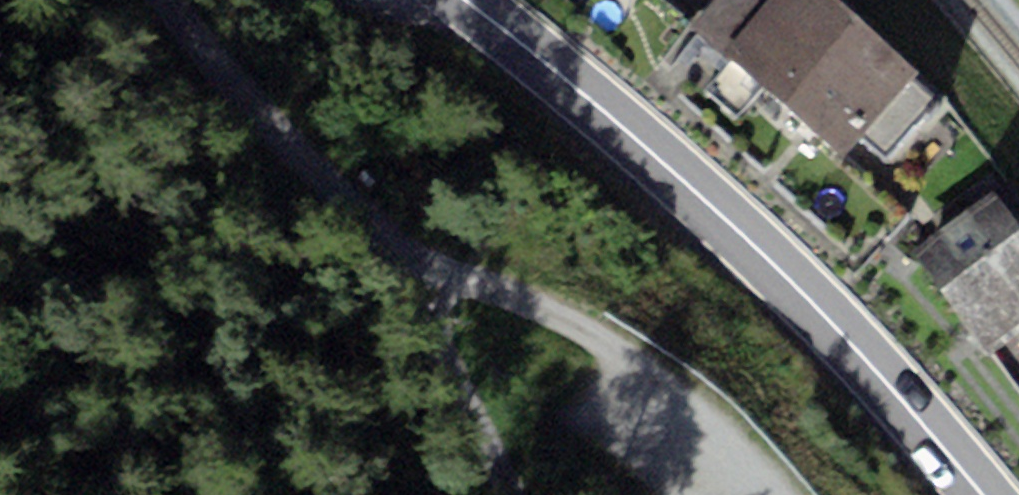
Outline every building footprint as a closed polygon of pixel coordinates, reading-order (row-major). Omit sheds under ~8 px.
[(705,46),(845,175),(923,91),(824,0),(748,0),(705,46)] [(925,265),(994,368),(1018,352),(1018,233),(1005,212),(925,265)]
